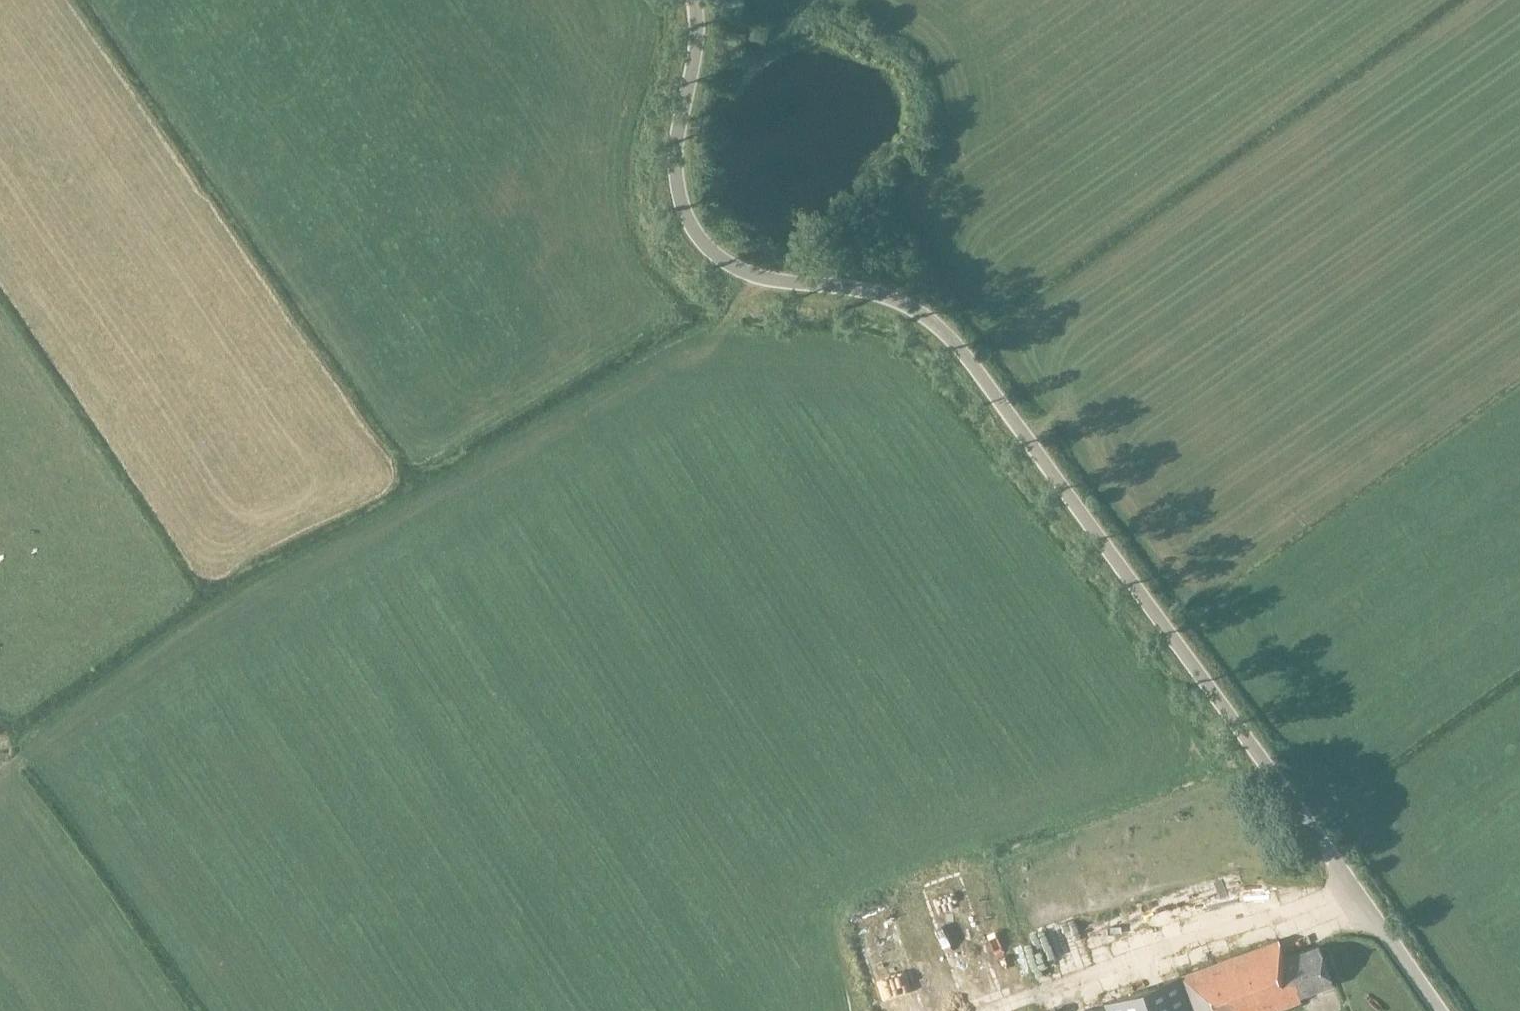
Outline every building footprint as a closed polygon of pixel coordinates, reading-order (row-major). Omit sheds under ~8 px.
[(1162,965),(1183,955),(1176,940),(1155,950),(1162,965)] [(1276,942),(1086,1010),(1271,1010),(1299,1001),(1297,996),(1331,983),(1317,945),(1282,958),(1276,942)]
